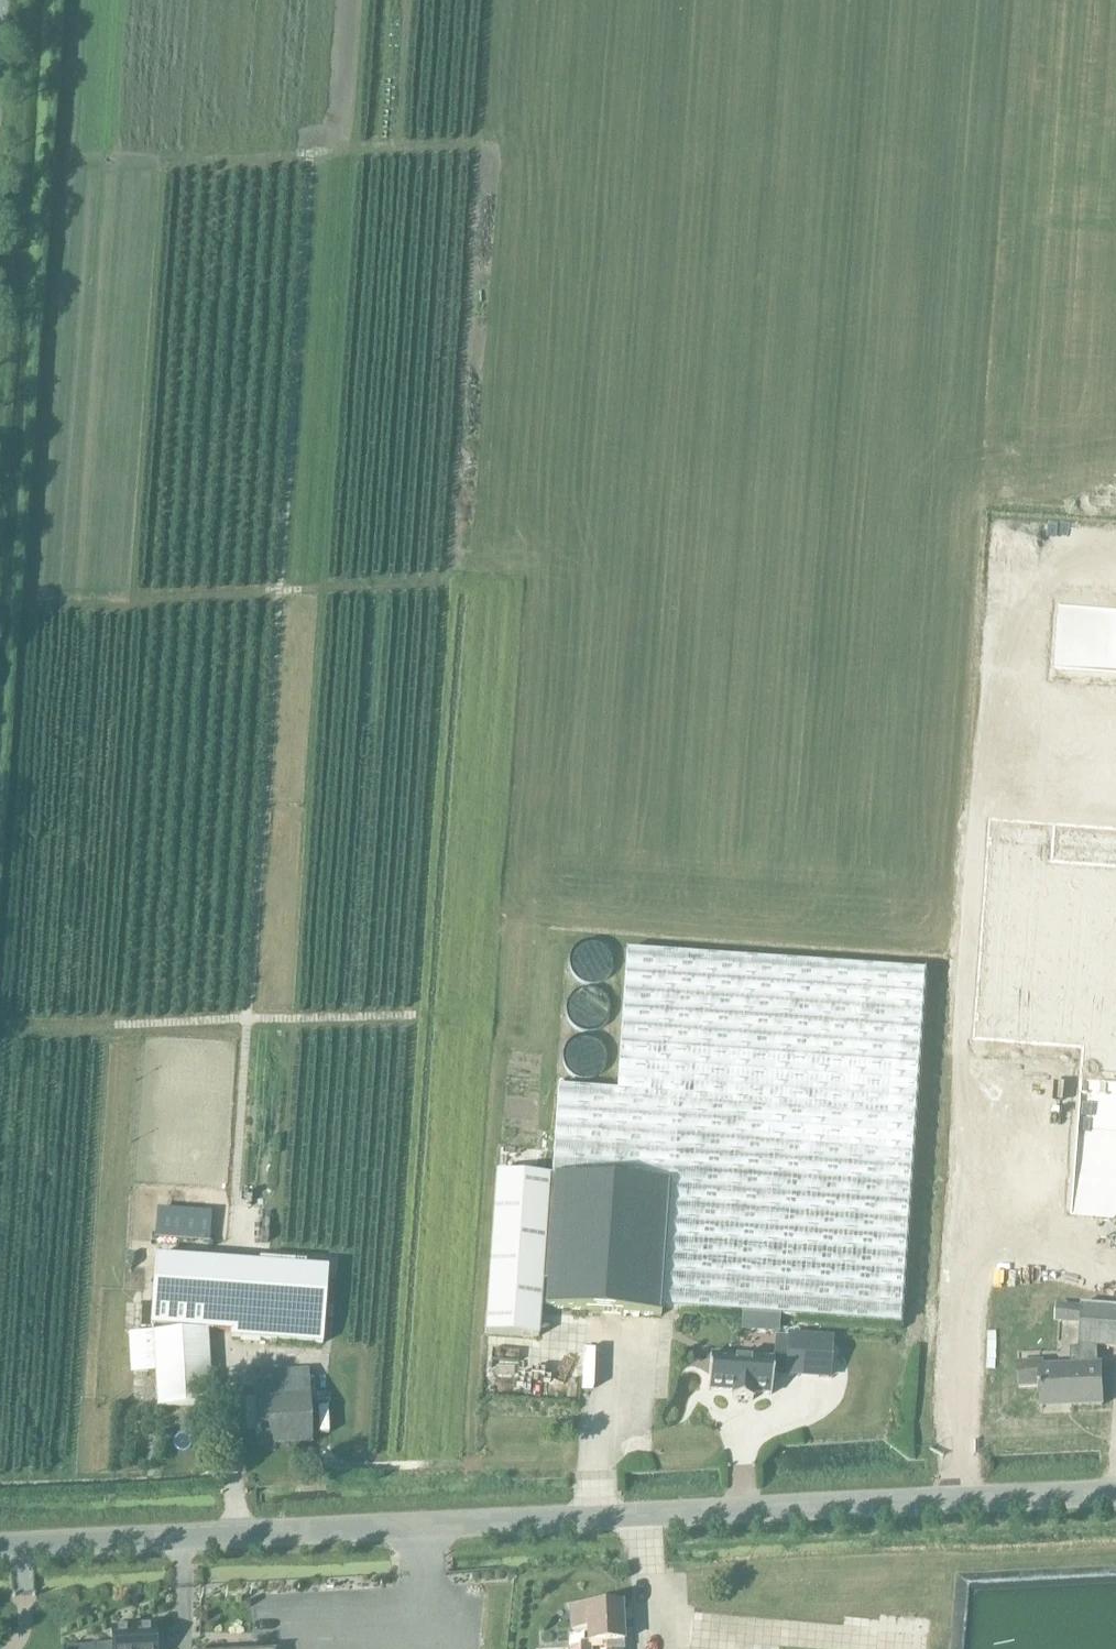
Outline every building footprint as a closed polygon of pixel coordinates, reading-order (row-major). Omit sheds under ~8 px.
[(1102,509),(1115,510),(1115,483),(1104,482),(1102,509)] [(973,1039),(1083,1048),(1079,1092),(1081,1092),(1115,1095),(1115,827),(989,817),(973,1039)] [(558,1087),(552,1177),(555,1177),(623,1181),(672,1184),(664,1306),(903,1323),(920,1072),(927,971),(626,951),(619,1072),(618,1090),(558,1087)] [(497,1173),(486,1333),(539,1337),(543,1282),(548,1282),(555,1177),(552,1177),(497,1173)] [(548,1282),(546,1308),(663,1316),(664,1306),(672,1184),(623,1181),(555,1177),(548,1282)] [(156,1239),(210,1242),(212,1212),(157,1209),(156,1239)] [(233,1331),(233,1337),(324,1343),(328,1269),(237,1263),(233,1331)] [(1037,1269),(998,1267),(997,1278),(1036,1280),(1037,1269)] [(1083,1303),(1115,1304),(1115,1285),(1083,1284),(1083,1303)] [(1074,1302),(1075,1290),(1047,1288),(1046,1300),(1074,1302)] [(1081,1318),(1054,1312),(1049,1335),(1076,1341),(1081,1318)] [(209,1331),(155,1334),(156,1371),(158,1406),(212,1404),(209,1331)] [(833,1340),(789,1337),(786,1373),(831,1376),(833,1340)] [(1041,1364),(1017,1365),(1019,1388),(1039,1387),(1039,1390),(1041,1390),(1041,1403),(1071,1401),(1071,1408),(1105,1406),(1103,1366),(1098,1366),(1097,1348),(1079,1346),(1079,1350),(1071,1350),(1072,1367),(1041,1368),(1041,1364)] [(773,1372),(774,1359),(711,1355),(709,1390),(733,1391),(733,1398),(753,1400),(753,1393),(772,1394),(773,1372)] [(260,1446),(314,1443),(310,1372),(256,1375),(260,1446)] [(571,1608),(572,1630),(588,1629),(589,1643),(607,1642),(607,1648),(624,1648),(622,1604),(587,1606),(587,1607),(571,1608)] [(112,1628),(113,1647),(95,1648),(95,1646),(67,1647),(67,1648),(157,1648),(156,1626),(112,1628)]
